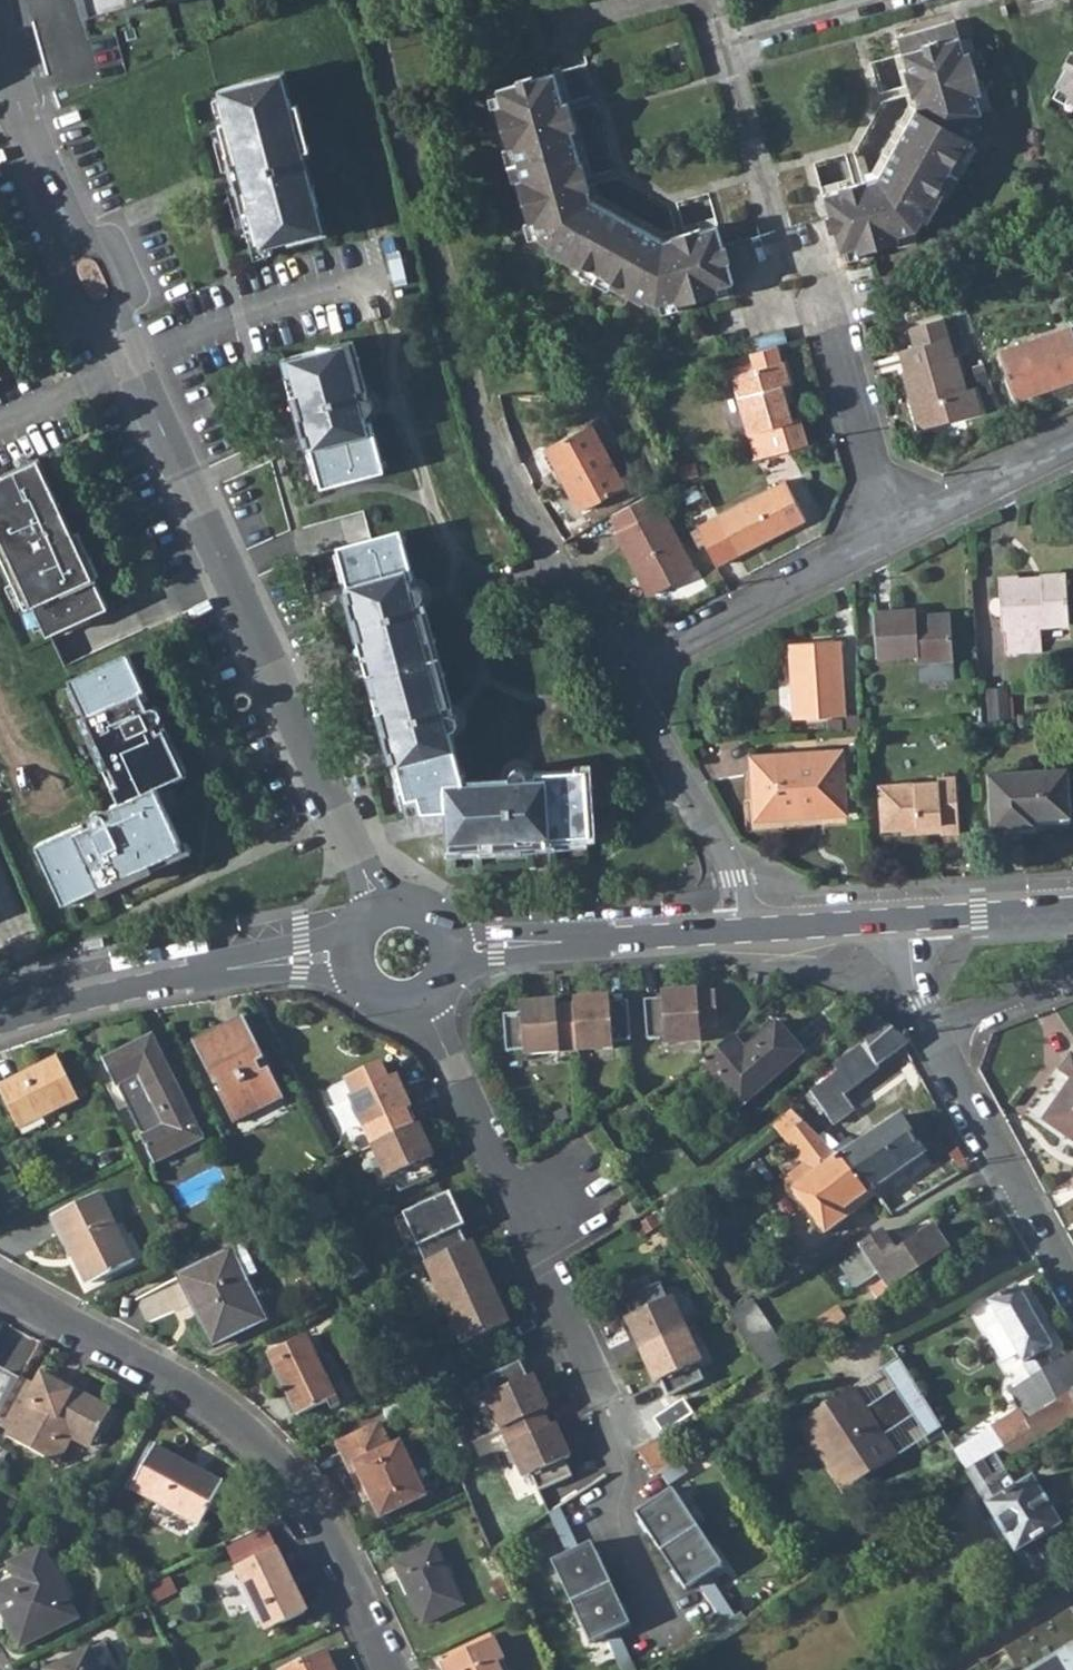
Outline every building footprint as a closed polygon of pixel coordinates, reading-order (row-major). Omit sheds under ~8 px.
[(90,15),(148,0),(86,0),(90,15)] [(824,194),(840,252),(856,247),(865,251),(893,242),(898,235),(918,229),(922,220),(931,217),(943,195),(941,186),(957,158),(965,154),(978,130),(976,122),(981,112),(978,95),(980,87),(972,58),(964,52),(955,20),(897,36),(917,107),(877,179),(824,194)] [(814,161),(824,194),(877,179),(917,107),(897,36),(870,63),(882,102),(855,150),(814,161)] [(1055,85),(1070,94),(1072,102),(1072,54),(1055,85)] [(589,199),(661,241),(716,225),(707,193),(667,205),(619,176),(586,62),(554,72),(589,199)] [(217,124),(245,230),(254,228),(259,248),(323,231),(302,151),(308,149),(296,103),(290,105),(289,106),(281,72),(217,89),(225,122),(217,124)] [(497,113),(505,142),(513,146),(523,179),(519,188),(528,215),(535,220),(541,240),(549,245),(552,253),(575,266),(583,265),(612,280),(617,288),(639,300),(646,299),(656,304),(675,299),(685,302),(713,293),(719,286),(733,283),(716,225),(661,241),(589,199),(554,72),(497,89),(502,105),(497,113)] [(1054,298),(1058,311),(1072,307),(1068,294),(1054,298)] [(902,371),(918,429),(981,412),(974,386),(966,389),(957,355),(954,356),(943,318),(909,327),(914,345),(900,350),(905,370),(902,371)] [(1014,396),(1045,385),(1046,389),(1072,379),(1072,332),(1072,327),(999,352),(1014,396)] [(309,436),(320,485),(382,468),(370,422),(366,422),(364,414),(365,414),(367,413),(368,412),(369,410),(370,407),(370,404),(369,402),(368,400),(366,399),(364,398),(362,397),(360,397),(358,390),(366,388),(353,340),(287,357),(302,414),(296,416),(302,438),(309,436)] [(731,375),(748,433),(757,430),(764,457),(809,444),(801,417),(792,419),(787,402),(782,387),(791,384),(784,360),(781,361),(777,345),(750,352),(753,361),(755,368),(736,374),(734,367),(719,372),(721,378),(731,375)] [(734,367),(736,374),(755,368),(753,361),(734,367)] [(782,387),(787,402),(795,400),(791,384),(782,387)] [(546,447),(580,510),(625,486),(592,423),(546,447)] [(757,430),(748,433),(756,459),(764,457),(757,430)] [(40,461),(0,479),(0,554),(26,611),(34,607),(48,638),(109,610),(94,579),(100,577),(80,533),(74,536),(40,461)] [(698,525),(717,565),(806,517),(786,480),(698,525)] [(681,491),(686,502),(701,495),(696,484),(681,491)] [(615,531),(648,594),(695,571),(661,507),(657,509),(648,494),(611,514),(619,529),(615,531)] [(447,810),(448,842),(514,838),(514,844),(538,843),(537,835),(587,834),(583,769),(536,773),(536,777),(527,777),(527,776),(526,774),(525,773),(523,771),(521,770),(518,770),(516,770),(514,771),(512,773),(511,775),(510,777),(510,779),(464,781),(450,730),(452,729),(454,728),(455,726),(456,724),(456,722),(456,720),(455,718),(454,717),(452,715),(450,715),(448,714),(446,715),(444,708),(452,705),(426,610),(418,612),(416,605),(417,604),(419,603),(420,602),(421,600),(421,597),(421,595),(421,592),(419,590),(417,589),(415,588),(413,588),(411,588),(409,580),(412,578),(400,533),(337,548),(352,597),(345,599),(351,622),(357,620),(387,731),(382,732),(388,754),(395,752),(406,798),(417,795),(422,811),(447,810)] [(1004,631),(1006,652),(1041,650),(1040,626),(1068,624),(1065,573),(1043,574),(1043,577),(1016,578),(1016,576),(999,577),(1000,597),(995,598),(993,598),(992,599),(991,600),(990,600),(990,601),(990,602),(990,603),(990,604),(990,605),(990,606),(990,607),(990,608),(990,609),(991,610),(992,612),(993,613),(995,614),(997,615),(999,615),(1001,615),(1002,631),(1004,631)] [(874,611),(877,657),(917,654),(919,682),(954,680),(950,613),(916,615),(916,609),(874,611)] [(789,644),(794,719),(845,715),(840,657),(835,657),(834,640),(789,644)] [(39,845),(65,903),(110,881),(112,888),(134,878),(131,872),(184,847),(168,812),(165,814),(157,797),(160,796),(155,786),(186,771),(166,725),(158,729),(155,722),(156,721),(158,719),(159,717),(160,715),(160,712),(159,710),(155,706),(154,705),(151,705),(149,706),(147,706),(143,698),(147,696),(129,654),(69,680),(90,725),(85,728),(94,749),(100,747),(117,783),(112,785),(119,802),(110,806),(113,814),(106,817),(105,816),(103,814),(102,813),(99,813),(97,813),(95,813),(93,814),(92,816),(91,818),(90,820),(90,823),(91,825),(83,828),(81,826),(39,845)] [(987,688),(990,722),(1009,721),(1006,687),(987,688)] [(239,708),(242,709),(245,709),(248,708),(250,705),(251,702),(251,699),(250,696),(248,694),(245,693),(242,692),(239,693),(236,695),(235,697),(234,701),(234,704),(236,706),(239,708)] [(694,750),(700,760),(708,755),(702,745),(694,750)] [(753,756),(757,813),(755,815),(755,817),(756,818),(757,819),(758,820),(759,820),(761,820),(762,820),(763,818),(764,817),(764,815),(806,813),(806,808),(820,807),(820,815),(846,813),(842,750),(753,756)] [(990,772),(992,827),(1026,825),(1026,818),(1069,815),(1067,769),(990,772)] [(879,783),(882,830),(903,828),(903,826),(940,823),(941,833),(959,832),(956,775),(937,776),(938,780),(879,783)] [(104,945),(102,934),(79,938),(80,944),(81,949),(104,945)] [(697,989),(661,992),(662,998),(644,999),(647,1039),(665,1037),(665,1043),(701,1040),(700,1027),(717,1025),(715,992),(697,993),(697,989)] [(574,1005),(577,1050),(613,1048),(612,1042),(630,1041),(628,1001),(610,1003),(609,997),(574,999),(574,1005)] [(524,1054),(577,1050),(574,1005),(556,1006),(556,1000),(520,1003),(521,1013),(503,1014),(506,1051),(524,1050),(524,1054)] [(832,1125),(853,1110),(843,1096),(878,1069),(876,1066),(904,1047),(908,1044),(887,1025),(875,1018),(862,1034),(865,1040),(833,1066),(838,1072),(810,1093),(832,1125)] [(230,1117),(279,1092),(245,1022),(195,1047),(214,1085),(218,1083),(222,1092),(218,1094),(230,1117)] [(733,1036),(701,1064),(715,1080),(717,1078),(743,1107),(803,1053),(776,1023),(744,1051),(733,1036)] [(800,1080),(810,1093),(838,1072),(833,1066),(865,1040),(862,1034),(860,1031),(800,1080)] [(153,1164),(204,1140),(153,1036),(103,1061),(116,1087),(122,1084),(129,1100),(126,1101),(143,1136),(140,1138),(153,1164)] [(1025,1116),(1072,1150),(1072,1056),(1071,1055),(1061,1070),(1059,1068),(1025,1116)] [(58,1059),(0,1088),(0,1094),(18,1129),(43,1116),(41,1112),(76,1094),(58,1059)] [(411,1110),(396,1077),(387,1081),(380,1065),(346,1081),(354,1097),(350,1098),(372,1147),(414,1129),(406,1112),(411,1110)] [(230,1117),(233,1124),(283,1100),(279,1092),(230,1117)] [(41,1112),(43,1116),(78,1098),(76,1094),(41,1112)] [(784,1179),(826,1234),(857,1210),(852,1205),(868,1193),(836,1157),(790,1111),(771,1127),(803,1166),(784,1179)] [(836,1157),(868,1193),(874,1189),(925,1153),(900,1115),(836,1157)] [(372,1147),(387,1180),(392,1178),(399,1194),(436,1178),(428,1161),(434,1158),(419,1126),(414,1129),(372,1147)] [(950,1154),(961,1173),(969,1168),(959,1149),(950,1154)] [(878,1195),(880,1199),(932,1164),(925,1153),(874,1189),(878,1195)] [(852,1205),(857,1210),(878,1195),(874,1189),(868,1193),(852,1205)] [(52,1216),(87,1286),(133,1262),(99,1192),(52,1216)] [(444,1198),(403,1216),(426,1265),(467,1246),(459,1230),(465,1227),(450,1195),(444,1198)] [(939,1210),(945,1220),(957,1212),(951,1203),(939,1210)] [(851,1253),(854,1258),(841,1266),(855,1288),(878,1274),(885,1285),(878,1284),(863,1294),(864,1296),(850,1305),(856,1314),(889,1292),(949,1252),(935,1226),(906,1246),(896,1252),(886,1238),(882,1231),(851,1253)] [(886,1238),(896,1252),(906,1246),(896,1231),(886,1238)] [(426,1265),(448,1314),(489,1295),(482,1279),(487,1276),(472,1244),(467,1246),(426,1265)] [(210,1344),(261,1320),(242,1279),(254,1273),(241,1245),(182,1273),(199,1310),(194,1312),(210,1344)] [(986,1300),(1030,1378),(1010,1391),(1021,1409),(954,1451),(966,1472),(1032,1431),(1026,1422),(1072,1392),(1072,1352),(1051,1365),(1042,1350),(1050,1345),(1015,1283),(986,1300)] [(641,1353),(687,1332),(672,1300),(668,1302),(660,1285),(624,1302),(632,1318),(626,1321),(641,1353)] [(489,1295),(448,1314),(463,1346),(467,1344),(475,1361),(511,1344),(504,1328),(509,1325),(494,1293),(489,1295)] [(791,1358),(753,1301),(727,1317),(765,1375),(791,1358)] [(668,1399),(704,1383),(697,1366),(702,1364),(687,1332),(641,1353),(656,1385),(661,1383),(668,1399)] [(339,1406),(335,1399),(306,1336),(268,1355),(297,1416),(326,1403),(330,1411),(339,1406)] [(912,1418),(926,1439),(941,1429),(898,1359),(881,1370),(894,1391),(912,1418)] [(413,1365),(420,1381),(429,1376),(422,1361),(413,1365)] [(501,1432),(543,1413),(548,1410),(533,1378),(528,1380),(520,1364),(484,1381),(492,1397),(487,1399),(501,1432)] [(19,1380),(0,1370),(0,1415),(19,1380)] [(57,1462),(73,1433),(93,1444),(111,1411),(84,1396),(83,1398),(72,1392),(75,1387),(54,1375),(51,1381),(41,1375),(34,1388),(12,1428),(8,1435),(57,1462)] [(34,1388),(19,1380),(0,1415),(0,1422),(12,1428),(34,1388)] [(806,1418),(851,1487),(898,1457),(884,1436),(866,1409),(853,1388),(806,1418)] [(866,1409),(884,1436),(912,1418),(894,1391),(866,1409)] [(1026,1422),(1032,1431),(966,1472),(1034,1587),(1052,1576),(1033,1544),(1062,1526),(1033,1478),(1016,1489),(1000,1463),(1072,1417),(1072,1392),(1026,1422)] [(501,1432),(523,1481),(531,1477),(538,1494),(572,1478),(565,1462),(570,1460),(556,1428),(550,1430),(543,1413),(501,1432)] [(797,1424),(842,1493),(851,1487),(806,1418),(797,1424)] [(372,1497),(382,1517),(426,1496),(401,1444),(392,1448),(380,1424),(339,1444),(361,1490),(367,1487),(372,1497)] [(656,1442),(639,1454),(656,1478),(673,1467),(656,1442)] [(9,1450),(0,1445),(0,1467),(9,1450)] [(154,1446),(130,1489),(199,1527),(221,1488),(193,1472),(195,1469),(154,1446)] [(662,1476),(669,1486),(688,1473),(681,1463),(662,1476)] [(361,1490),(366,1500),(372,1497),(367,1487),(361,1490)] [(661,1553),(685,1589),(697,1581),(707,1574),(722,1565),(698,1528),(673,1490),(636,1514),(661,1553)] [(568,1555),(579,1550),(560,1508),(550,1515),(568,1555)] [(393,1563),(422,1624),(462,1605),(433,1544),(393,1563)] [(570,1602),(590,1643),(606,1635),(617,1630),(630,1624),(592,1544),(579,1550),(568,1555),(552,1562),(570,1602)] [(77,1618),(41,1549),(8,1565),(16,1580),(0,1589),(0,1611),(19,1648),(77,1618)] [(236,1569),(267,1632),(307,1612),(306,1610),(301,1612),(298,1607),(303,1605),(276,1549),(236,1569)] [(485,1564),(493,1581),(503,1577),(495,1560),(485,1564)] [(723,1622),(734,1615),(707,1574),(697,1581),(723,1622)] [(1071,1609),(1001,1651),(1007,1660),(996,1669),(1072,1669),(1072,1613),(1071,1609)] [(709,1652),(750,1625),(745,1619),(740,1611),(734,1615),(723,1622),(700,1637),(709,1652)] [(622,1669),(635,1669),(617,1630),(606,1635),(622,1669)] [(496,1663),(503,1660),(493,1640),(442,1664),(444,1669),(499,1669),(496,1663)] [(90,1649),(47,1669),(100,1669),(90,1649)] [(286,1669),(333,1669),(325,1652),(286,1669)]
